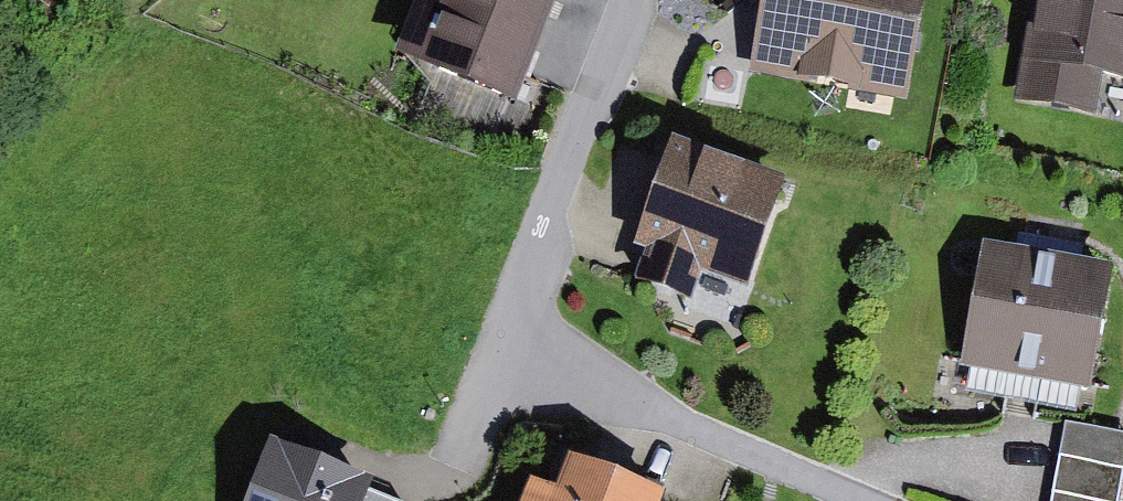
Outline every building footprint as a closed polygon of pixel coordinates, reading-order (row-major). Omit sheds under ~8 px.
[(394,49),(516,98),(556,0),(414,0),(394,49)] [(749,75),(910,101),(927,0),(761,0),(749,75)] [(1016,97),(1098,111),(1105,71),(1122,74),(1122,0),(1033,0),(1016,97)] [(787,171),(674,131),(634,241),(647,246),(636,275),(691,294),(701,268),(746,284),(787,171)] [(983,238),(960,363),(1088,386),(1110,261),(1080,255),(1083,242),(1017,230),(1015,244),(983,238)] [(1067,421),(1051,500),(1118,500),(1122,478),(1122,432),(1067,421)] [(273,433),(246,500),(367,500),(372,488),(377,475),(273,433)] [(566,449),(552,484),(526,474),(515,500),(657,500),(663,486),(566,449)] [(372,488),(367,500),(405,500),(372,488)]
